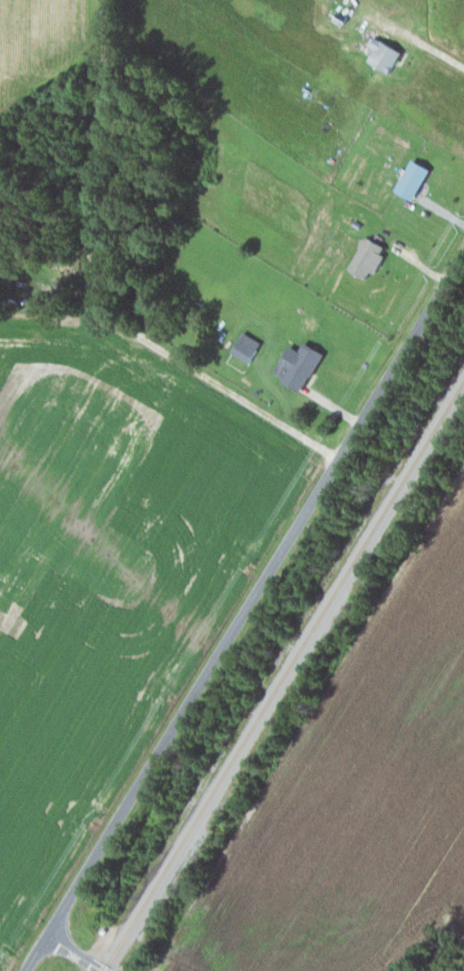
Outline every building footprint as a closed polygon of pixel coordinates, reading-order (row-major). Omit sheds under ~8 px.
[(360,61),(387,73),(397,48),(371,36),(360,61)] [(427,169),(409,158),(390,190),(408,200),(427,169)] [(384,248),(363,236),(343,268),(361,279),(366,270),(369,272),(384,248)] [(247,361),(257,338),(238,330),(228,353),(247,361)] [(320,351),(300,339),(292,353),(283,348),(269,373),(298,390),(320,351)]
